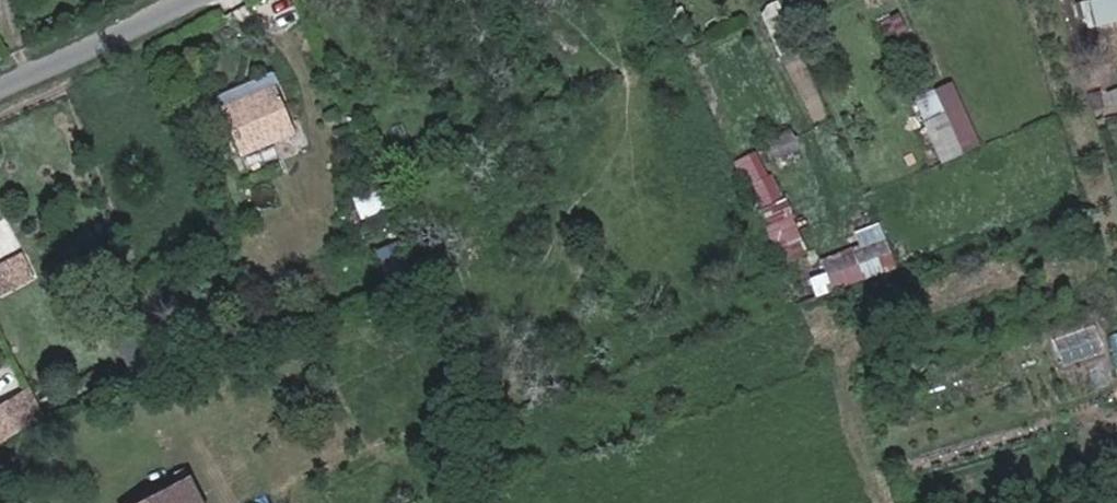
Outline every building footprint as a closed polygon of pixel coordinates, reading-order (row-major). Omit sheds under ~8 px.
[(1099,21),(1116,18),(1116,0),(1094,0),(1099,21)] [(215,96),(220,107),(272,85),(267,73),(215,96)] [(945,161),(983,145),(955,80),(917,96),(945,161)] [(272,85),(220,107),(239,152),(292,130),(272,85)] [(764,148),(740,157),(792,290),(815,281),(764,148)] [(884,221),(855,231),(859,245),(821,258),(832,291),(900,267),(884,221)] [(2,441),(39,417),(23,393),(0,408),(0,439),(2,441)] [(139,502),(199,502),(184,477),(139,502)]
